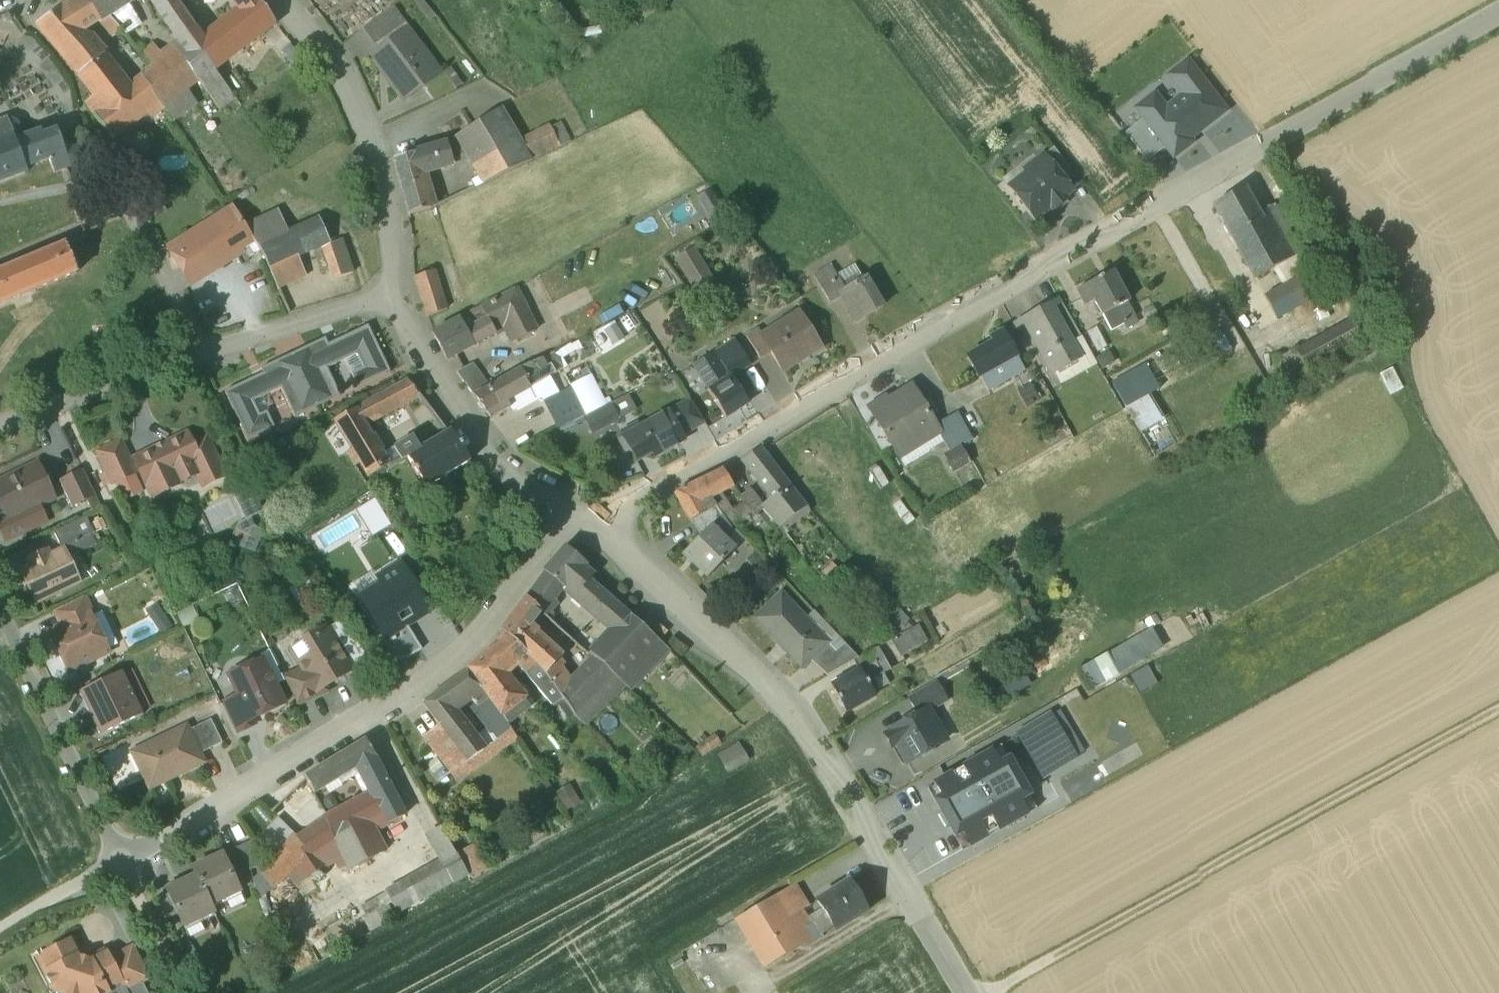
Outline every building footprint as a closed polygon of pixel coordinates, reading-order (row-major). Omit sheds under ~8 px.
[(35,28),(78,79),(103,59),(104,58),(83,34),(99,23),(82,0),(79,0),(35,28)] [(99,23),(100,24),(109,19),(138,0),(82,0),(99,23)] [(178,44),(172,49),(185,67),(200,56),(193,47),(185,37),(194,31),(173,0),(147,0),(178,44)] [(239,12),(219,27),(239,53),(275,25),(255,0),(230,0),(239,12)] [(391,10),(354,38),(366,54),(403,26),(391,10)] [(121,33),(109,19),(100,24),(100,25),(111,38),(115,38),(121,33)] [(403,26),(366,54),(369,59),(406,31),(403,26)] [(228,61),(239,53),(219,27),(208,36),(228,61)] [(208,36),(202,41),(194,31),(185,37),(193,47),(200,56),(213,73),(228,61),(208,36)] [(406,31),(369,59),(381,75),(384,73),(405,102),(422,89),(437,78),(436,77),(415,49),(418,47),(406,31)] [(185,67),(172,49),(161,57),(169,68),(158,76),(146,86),(162,111),(187,92),(199,84),(213,73),(200,56),(185,67)] [(161,57),(155,50),(147,56),(145,53),(141,57),(143,60),(158,76),(169,68),(161,57)] [(103,59),(78,79),(94,98),(85,106),(94,117),(129,91),(103,59)] [(143,60),(132,69),(142,81),(146,85),(146,86),(158,76),(143,60)] [(1135,112),(1142,122),(1165,150),(1172,159),(1189,146),(1186,142),(1222,115),(1186,67),(1168,80),(1182,98),(1163,112),(1152,99),(1135,112)] [(213,73),(199,84),(207,94),(221,83),(213,73)] [(437,78),(422,89),(432,103),(455,92),(442,73),(436,77),(437,78)] [(129,91),(94,117),(112,140),(147,113),(151,119),(162,111),(146,86),(146,85),(142,81),(129,91)] [(221,83),(207,94),(222,112),(235,101),(221,83)] [(187,92),(162,111),(171,125),(197,106),(187,92)] [(500,110),(484,120),(514,171),(530,163),(519,145),(500,110)] [(147,113),(112,140),(122,154),(156,127),(151,119),(147,113)] [(514,171),(484,120),(454,139),(465,158),(477,179),(481,187),(514,171)] [(27,176),(25,171),(48,162),(54,176),(60,174),(66,172),(70,170),(79,162),(75,151),(62,149),(57,134),(42,139),(40,134),(15,144),(13,140),(16,138),(18,135),(19,132),(18,128),(16,125),(13,124),(10,123),(7,123),(6,122),(0,124),(0,186),(27,176)] [(1146,165),(1165,150),(1142,122),(1124,136),(1146,165)] [(559,125),(519,145),(530,163),(569,145),(559,125)] [(454,139),(446,145),(451,162),(465,158),(454,139)] [(414,155),(393,161),(405,204),(426,197),(420,176),(452,166),(451,162),(446,145),(414,154),(414,155)] [(1051,151),(1036,163),(1042,170),(1043,170),(1052,182),(1057,179),(1057,180),(1067,172),(1051,151)] [(1029,181),(1026,177),(1008,191),(1033,222),(1048,211),(1050,214),(1064,203),(1061,200),(1069,195),(1057,180),(1057,179),(1052,182),(1043,170),(1042,170),(1029,181)] [(66,172),(60,174),(64,185),(70,183),(66,172)] [(477,179),(428,202),(430,211),(481,187),(477,179)] [(1241,192),(1211,209),(1229,241),(1260,224),(1241,192)] [(426,197),(405,204),(408,217),(430,211),(428,202),(426,197)] [(231,207),(166,248),(179,269),(196,259),(197,260),(200,257),(211,273),(242,254),(240,252),(242,251),(253,243),(254,243),(244,227),(231,207)] [(276,212),(244,227),(254,243),(253,243),(260,253),(261,253),(259,248),(286,235),(276,212)] [(286,235),(259,248),(261,253),(269,271),(297,258),(329,243),(319,222),(319,220),(286,235)] [(1235,253),(1252,283),(1299,256),(1279,221),(1270,226),(1274,232),(1235,253)] [(253,243),(242,251),(248,261),(260,253),(253,243)] [(340,243),(323,250),(322,250),(333,281),(352,275),(345,253),(340,243)] [(0,275),(0,307),(78,274),(66,247),(0,275)] [(297,258),(269,271),(278,290),(305,278),(297,258)] [(716,292),(698,260),(676,272),(694,304),(716,292)] [(853,268),(835,278),(844,293),(837,297),(839,300),(854,326),(881,310),(864,281),(861,282),(853,268)] [(434,272),(414,279),(427,319),(447,313),(434,272)] [(827,273),(816,279),(819,283),(829,277),(827,273)] [(1309,274),(1278,291),(1290,313),(1321,296),(1309,274)] [(819,283),(816,285),(828,306),(839,300),(837,297),(844,293),(835,278),(833,275),(829,277),(819,283)] [(1110,276),(1075,294),(1083,310),(1092,305),(1100,319),(1113,313),(1125,306),(1126,306),(1110,276)] [(1290,313),(1278,291),(1262,300),(1274,322),(1290,313)] [(514,293),(480,310),(486,322),(494,336),(507,329),(508,332),(528,321),(514,293)] [(669,301),(658,310),(665,319),(676,310),(669,301)] [(1079,341),(1057,304),(1046,310),(1067,348),(1068,348),(1079,341)] [(1125,306),(1113,313),(1121,328),(1134,322),(1125,306)] [(1046,310),(1021,323),(1050,376),(1076,362),(1068,348),(1067,348),(1046,310)] [(820,351),(797,314),(759,338),(758,339),(769,355),(779,372),(804,356),(807,360),(820,351)] [(459,321),(432,336),(446,362),(473,348),(473,347),(494,336),(486,322),(465,333),(459,321)] [(528,321),(508,332),(515,343),(534,334),(528,321)] [(1348,323),(1292,353),(1304,375),(1360,344),(1348,323)] [(367,327),(328,346),(325,340),(308,348),(322,376),(305,384),(317,409),(339,398),(326,370),(356,356),(363,370),(351,375),(357,389),(389,374),(367,327)] [(1094,331),(1084,336),(1095,355),(1104,350),(1094,331)] [(759,338),(756,333),(745,340),(759,362),(769,355),(758,339),(759,338)] [(991,347),(965,362),(976,381),(978,379),(990,373),(991,373),(1014,360),(1000,335),(988,342),(991,347)] [(733,342),(700,363),(707,373),(719,365),(728,379),(729,379),(729,380),(749,367),(739,351),(733,342)] [(308,348),(292,356),(302,377),(305,384),(322,376),(308,348)] [(292,356),(275,363),(285,385),(302,377),(292,356)] [(545,360),(529,368),(539,385),(554,377),(545,360)] [(1014,360),(991,373),(990,373),(978,379),(986,395),(1022,375),(1014,360)] [(263,375),(225,393),(247,441),(274,429),(266,413),(259,417),(253,403),(280,390),(294,419),(317,409),(305,384),(302,377),(285,385),(275,363),(260,371),(263,375)] [(729,380),(729,379),(728,379),(719,365),(707,373),(716,387),(706,394),(724,421),(747,406),(729,380)] [(470,367),(456,375),(473,398),(487,390),(470,367)] [(1160,367),(1109,396),(1150,468),(1175,454),(1148,406),(1174,391),(1160,367)] [(487,390),(473,398),(491,421),(510,410),(507,404),(539,385),(529,368),(519,374),(518,372),(487,390)] [(408,383),(356,412),(365,427),(419,398),(408,383)] [(971,401),(964,389),(959,392),(966,404),(971,401)] [(910,390),(886,405),(883,401),(867,411),(893,454),(914,440),(919,448),(936,437),(938,436),(933,428),(910,390)] [(689,404),(666,416),(678,438),(703,425),(689,404)] [(609,407),(583,420),(592,435),(617,422),(609,407)] [(365,427),(356,412),(334,423),(352,451),(346,455),(355,468),(361,464),(380,452),(365,427)] [(639,431),(638,431),(644,442),(628,451),(628,452),(635,464),(651,455),(653,459),(681,444),(678,438),(666,416),(639,431)] [(971,443),(955,416),(944,422),(960,449),(971,443)] [(944,422),(933,428),(938,436),(936,437),(948,456),(960,449),(944,422)] [(637,427),(620,436),(619,442),(625,454),(628,452),(628,451),(644,442),(638,431),(639,431),(637,427)] [(450,433),(419,451),(412,440),(394,450),(401,461),(407,458),(426,490),(469,463),(450,433)] [(165,451),(137,464),(152,495),(179,482),(176,477),(179,469),(187,466),(194,468),(202,486),(223,476),(206,441),(191,448),(185,437),(163,448),(165,451)] [(119,444),(99,454),(108,473),(129,463),(119,444)] [(380,452),(361,464),(369,478),(388,466),(380,452)] [(791,494),(758,452),(741,463),(771,501),(762,508),(761,509),(762,510),(778,529),(795,516),(799,521),(807,514),(791,494)] [(952,481),(969,473),(962,457),(945,464),(952,481)] [(129,463),(108,473),(113,483),(133,473),(129,463)] [(0,482),(0,516),(3,522),(0,524),(0,528),(7,542),(30,531),(22,516),(54,500),(37,464),(0,482)] [(83,472),(60,484),(71,507),(95,496),(83,472)] [(721,473),(674,496),(690,524),(715,509),(714,508),(708,499),(730,487),(721,473)] [(749,491),(739,499),(743,505),(754,518),(762,510),(761,509),(762,508),(749,491)] [(203,512),(214,535),(244,520),(232,497),(203,512)] [(313,559),(367,529),(354,505),(300,535),(313,559)] [(743,505),(733,511),(745,528),(754,522),(756,521),(754,518),(743,505)] [(372,537),(386,529),(373,506),(359,514),(372,537)] [(715,509),(690,524),(699,538),(708,529),(709,530),(721,518),(715,509)] [(778,529),(762,510),(754,518),(756,521),(754,522),(770,541),(771,543),(782,534),(778,529)] [(730,513),(721,519),(733,536),(742,530),(730,513)] [(86,518),(53,533),(62,551),(63,550),(68,560),(97,546),(91,536),(94,534),(86,518)] [(699,538),(682,556),(706,580),(733,553),(709,530),(708,529),(699,538)] [(256,538),(241,532),(235,545),(239,547),(236,554),(247,559),(256,538)] [(782,534),(771,543),(770,541),(768,543),(776,552),(788,542),(782,534)] [(517,541),(506,540),(505,548),(517,550),(517,541)] [(586,567),(564,549),(542,574),(544,576),(562,591),(582,608),(597,590),(588,582),(592,578),(583,570),(586,567)] [(47,552),(36,557),(38,562),(20,571),(36,605),(67,590),(65,586),(77,580),(68,560),(63,550),(62,551),(50,557),(47,552)] [(359,599),(384,642),(407,628),(430,615),(401,566),(380,578),(383,584),(359,599)] [(562,591),(544,576),(525,600),(540,614),(545,619),(550,614),(557,606),(553,602),(562,591)] [(669,652),(597,590),(582,608),(611,632),(610,633),(651,671),(669,652)] [(826,645),(780,597),(753,621),(786,657),(788,655),(801,669),(808,663),(825,646),(826,645)] [(83,599),(55,613),(63,631),(77,624),(76,621),(91,614),(83,599)] [(525,600),(500,634),(504,637),(516,648),(536,666),(544,677),(556,664),(559,661),(559,660),(534,637),(537,633),(530,626),(540,614),(525,600)] [(63,631),(51,636),(68,672),(107,653),(89,616),(91,615),(91,614),(76,621),(77,624),(63,631)] [(575,635),(553,616),(549,622),(570,641),(575,635)] [(407,628),(384,642),(378,644),(391,660),(406,661),(421,651),(407,628)] [(916,628),(891,642),(900,659),(925,646),(916,628)] [(351,673),(324,630),(303,643),(303,644),(304,645),(307,644),(314,656),(299,665),(298,665),(302,672),(303,672),(319,697),(326,694),(324,690),(351,673)] [(1078,660),(1089,686),(1118,674),(1114,663),(1152,647),(1144,631),(1078,660)] [(651,671),(610,633),(588,656),(594,661),(612,677),(624,688),(629,693),(651,671)] [(504,637),(495,645),(507,657),(516,648),(504,637)] [(303,644),(291,652),(299,665),(314,656),(307,644),(304,645),(303,644)] [(507,657),(495,645),(466,671),(466,672),(486,698),(500,717),(522,700),(504,677),(515,667),(507,657)] [(825,646),(808,663),(825,679),(857,661),(843,646),(834,655),(825,646)] [(536,666),(516,648),(507,657),(515,667),(537,692),(548,683),(544,677),(536,666)] [(560,668),(556,664),(544,677),(548,683),(572,717),(573,718),(583,728),(624,688),(612,677),(594,661),(571,685),(560,668)] [(859,673),(829,689),(837,703),(835,704),(840,712),(841,711),(844,715),(873,699),(866,685),(881,677),(874,665),(859,673)] [(266,672),(251,679),(246,670),(229,678),(238,698),(240,697),(251,722),(283,707),(266,672)] [(486,698),(466,672),(466,671),(455,682),(470,702),(474,707),(486,698)] [(302,672),(283,681),(296,707),(319,697),(303,672),(302,672)] [(122,675),(79,695),(99,737),(142,717),(122,675)] [(455,682),(422,705),(439,727),(468,764),(482,753),(480,750),(453,715),(470,702),(455,682)] [(572,717),(548,683),(537,692),(563,723),(572,717)] [(935,685),(907,701),(916,718),(926,712),(927,714),(945,703),(935,685)] [(238,698),(224,705),(238,734),(254,726),(251,722),(240,697),(238,698)] [(474,707),(470,710),(493,741),(509,730),(500,717),(486,698),(474,707)] [(916,718),(884,737),(891,750),(895,748),(905,765),(944,743),(927,714),(926,712),(916,718)] [(1032,759),(1038,769),(1067,752),(1048,720),(1016,738),(1029,760),(1032,759)] [(210,722),(188,733),(199,756),(222,745),(210,722)] [(468,764),(439,727),(422,740),(450,776),(468,764)] [(164,744),(162,740),(132,755),(149,791),(203,765),(199,756),(188,733),(164,744)] [(712,738),(694,751),(701,760),(719,746),(712,738)] [(468,764),(450,776),(456,785),(500,751),(493,741),(480,750),(482,753),(468,764)] [(365,743),(328,765),(337,781),(341,786),(360,775),(371,797),(372,797),(387,826),(403,817),(373,760),(375,759),(365,743)] [(968,849),(1035,812),(999,749),(933,786),(941,800),(934,804),(954,839),(961,836),(968,849)] [(740,752),(719,764),(730,784),(751,773),(740,752)] [(328,765),(304,779),(327,820),(342,813),(327,787),(337,781),(328,765)] [(1061,785),(1069,802),(1103,786),(1096,770),(1061,785)] [(571,784),(557,789),(564,808),(578,803),(571,784)] [(371,797),(356,805),(372,834),(387,826),(372,797),(371,797)] [(327,820),(324,822),(341,857),(349,872),(383,855),(372,834),(356,805),(342,813),(327,820)] [(324,822),(297,840),(273,861),(258,875),(272,890),(297,867),(307,880),(341,857),(324,822)] [(251,842),(227,854),(238,878),(263,866),(251,842)] [(195,878),(166,892),(183,928),(214,914),(210,907),(240,893),(222,856),(192,871),(195,878)] [(455,856),(385,895),(396,916),(466,877),(455,856)] [(846,884),(815,903),(824,918),(810,927),(819,942),(819,943),(834,934),(865,915),(846,884)] [(793,887),(773,899),(786,921),(800,913),(806,909),(793,887)] [(773,899),(733,923),(763,972),(802,948),(804,951),(786,921),(773,899)] [(387,906),(361,921),(369,934),(395,919),(387,906)] [(800,913),(786,921),(804,951),(819,942),(810,927),(809,928),(800,913)] [(69,943),(43,956),(51,971),(45,973),(55,992),(60,989),(62,992),(109,992),(121,987),(122,986),(109,961),(106,955),(91,963),(76,958),(69,943)] [(132,949),(109,961),(122,986),(121,987),(124,992),(140,984),(148,980),(132,949)] [(109,992),(145,992),(140,984),(124,992),(121,987),(109,992)]
